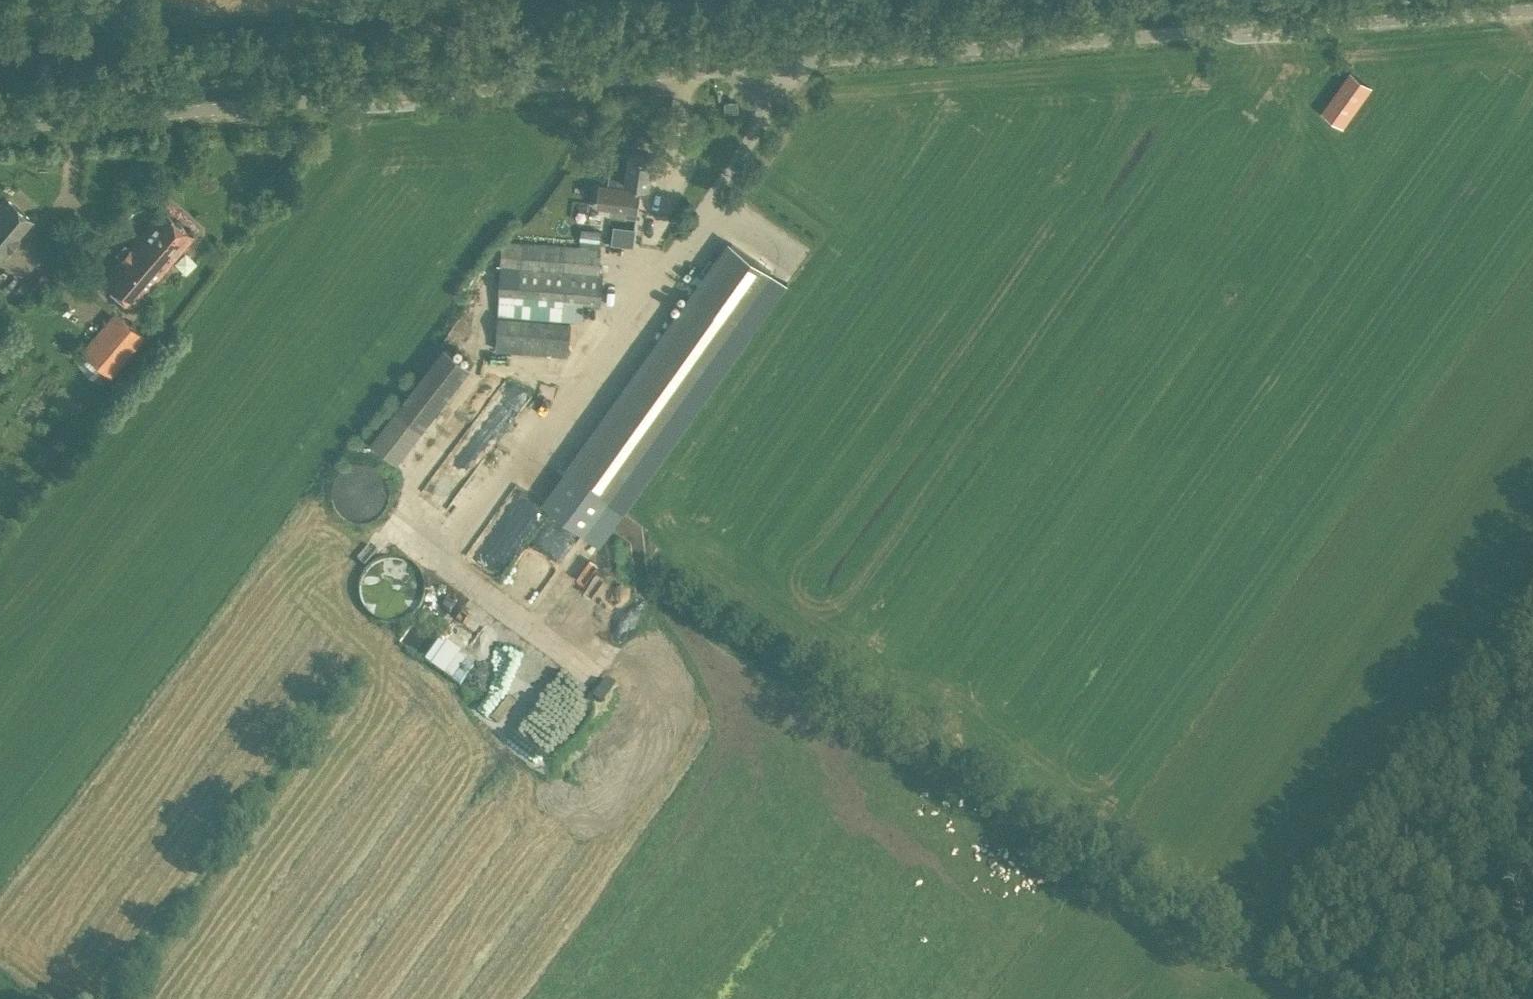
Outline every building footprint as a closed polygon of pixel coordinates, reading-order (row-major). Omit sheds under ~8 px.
[(1341,130),(1369,89),(1351,74),(1321,116),(1341,130)] [(600,183),(597,207),(609,209),(608,215),(626,218),(627,211),(637,212),(641,183),(651,185),(655,155),(630,152),(629,155),(614,153),(610,184),(600,183)] [(0,206),(0,256),(31,219),(7,198),(0,206)] [(101,281),(131,307),(193,235),(162,209),(101,281)] [(581,229),(581,241),(602,243),(602,231),(581,229)] [(501,264),(498,313),(582,322),(584,307),(601,308),(604,273),(600,272),(602,248),(520,241),(503,239),(501,264)] [(567,471),(544,504),(583,532),(607,499),(771,271),(731,242),(708,275),(567,471)] [(145,336),(115,310),(80,351),(111,376),(145,336)] [(498,316),(496,342),(570,348),(571,322),(498,316)] [(366,439),(397,461),(468,362),(436,340),(366,439)] [(384,474),(382,472),(380,471),(378,469),(376,468),(374,466),(371,465),(369,465),(366,464),(364,464),(361,463),(358,463),(356,464),(353,464),(351,465),(348,466),(346,467),(344,469),(342,470),(340,472),(338,474),(336,476),(335,478),(334,480),(333,483),(332,485),(331,488),(331,490),(331,493),(331,496),(331,498),(332,501),(332,503),(333,506),(334,508),(336,510),(337,512),(339,514),(341,516),(343,518),(345,519),(348,520),(350,521),(353,522),(355,523),(358,523),(360,523),(363,523),(366,523),(368,522),(371,522),(373,521),(375,519),(378,518),(380,516),(382,515),(383,513),(385,511),(386,509),(388,506),(389,504),(389,501),(390,499),(390,496),(390,494),(390,491),(390,488),(390,486),(389,483),(388,481),(387,479),(385,476),(384,474)] [(573,528),(535,584),(539,586),(527,604),(547,617),(552,610),(550,608),(594,542),(573,528)] [(610,552),(561,619),(580,633),(629,566),(610,552)] [(634,573),(618,591),(633,604),(649,586),(634,573)]
